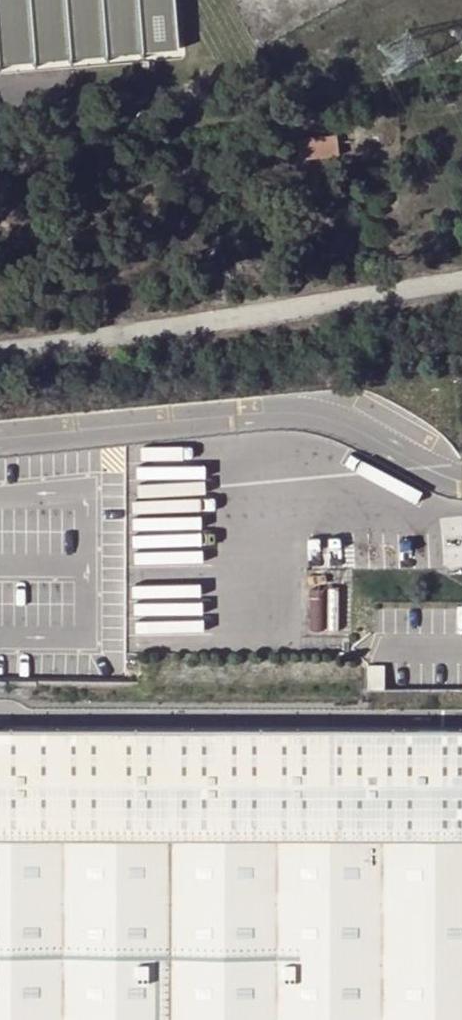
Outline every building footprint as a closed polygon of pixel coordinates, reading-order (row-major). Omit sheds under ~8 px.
[(176,44),(173,0),(0,0),(0,58),(176,44)] [(336,136),(297,140),(301,159),(339,156),(336,136)] [(0,725),(0,1019),(461,1019),(461,724),(0,725)]
